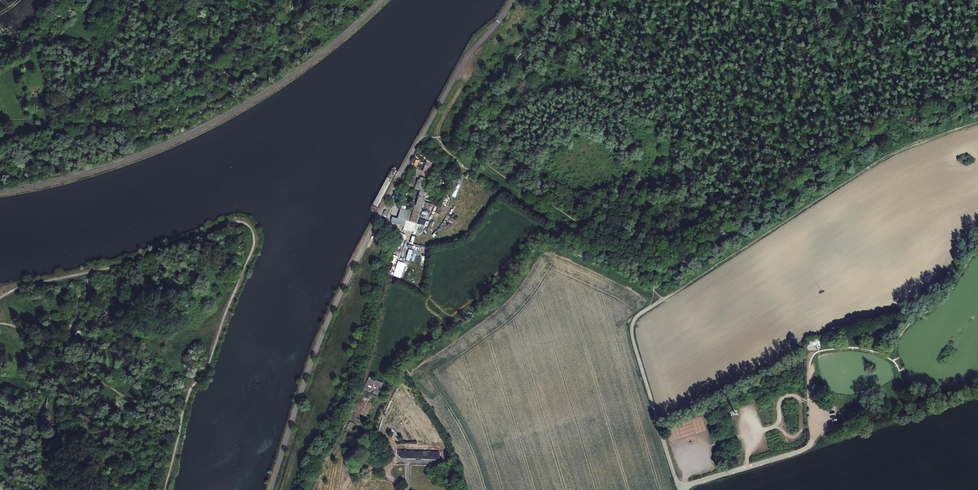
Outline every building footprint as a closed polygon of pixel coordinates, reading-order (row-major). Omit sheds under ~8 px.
[(967,155),(963,155),(960,157),(960,160),(965,165),(971,164),(971,159),(967,155)] [(410,169),(415,171),(419,158),(411,157),(407,166),(411,167),(410,169)] [(432,162),(426,159),(420,171),(425,173),(427,167),(430,168),(432,162)] [(405,186),(413,188),(415,178),(408,176),(405,186)] [(424,177),(416,177),(415,186),(423,187),(424,177)] [(412,210),(399,208),(397,217),(392,216),(391,221),(399,223),(398,228),(417,231),(420,224),(417,222),(421,205),(414,204),(412,210)] [(393,275),(401,278),(406,264),(398,261),(393,275)] [(818,350),(822,348),(819,337),(808,340),(809,347),(817,346),(818,350)] [(369,377),(364,389),(378,395),(383,383),(369,377)] [(30,393),(24,391),(21,396),(27,399),(30,393)] [(434,445),(442,442),(432,419),(424,423),(434,445)] [(347,429),(350,430),(351,427),(353,428),(355,424),(350,422),(347,429)] [(440,464),(440,452),(398,450),(398,458),(423,459),(423,463),(440,464)]
